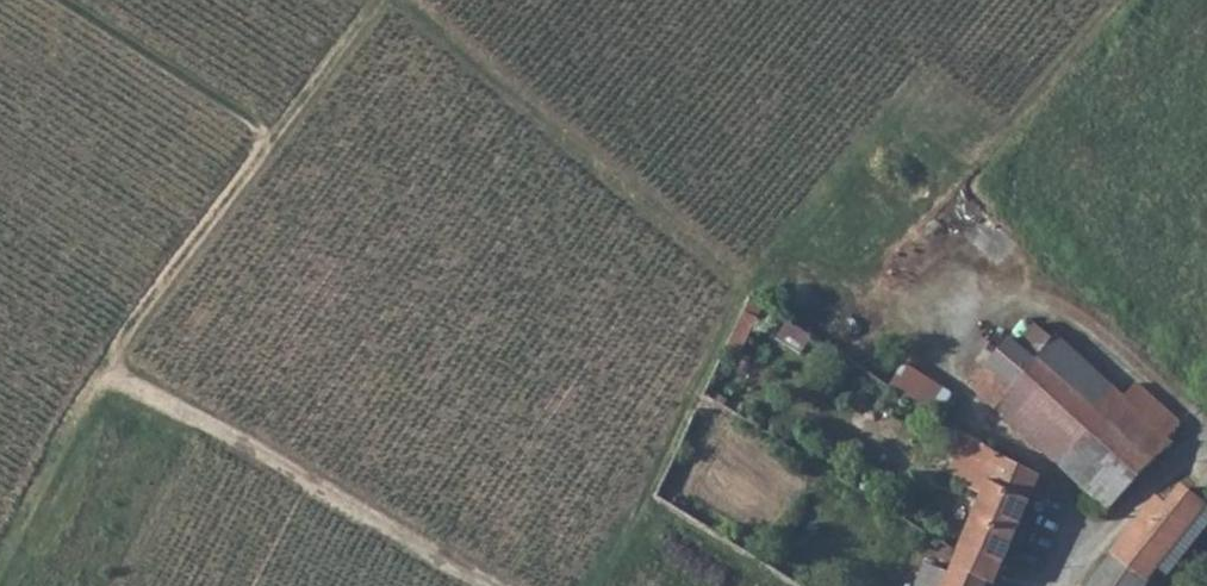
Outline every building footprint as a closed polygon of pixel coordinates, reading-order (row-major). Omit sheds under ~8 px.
[(809,358),(822,338),(791,318),(778,338),(809,358)] [(1041,353),(1096,405),(1115,384),(1058,333),(1041,353)] [(1032,363),(1038,357),(1012,336),(1007,342),(1032,363)] [(1010,389),(996,407),(1058,463),(1076,442),(1080,446),(1107,415),(1096,405),(1041,353),(1038,357),(1032,363),(1007,342),(986,368),(1010,389)] [(944,414),(956,394),(910,364),(896,385),(944,414)] [(1171,436),(1148,415),(1115,384),(1096,405),(1107,415),(1155,460),(1174,439),(1171,436)] [(1148,415),(1171,436),(1184,419),(1162,400),(1148,415)] [(1155,460),(1107,415),(1080,446),(1076,442),(1058,463),(1082,485),(1110,510),(1155,460)] [(959,558),(998,574),(1039,479),(1041,475),(987,441),(979,462),(996,470),(959,558)] [(1094,531),(1110,510),(1082,485),(1066,505),(1094,531)] [(1181,543),(1206,509),(1206,506),(1184,486),(1169,503),(1160,496),(1145,514),(1181,543)] [(1087,585),(1173,585),(1188,567),(1173,555),(1181,543),(1145,514),(1087,585)] [(954,571),(948,585),(988,585),(990,581),(995,583),(998,574),(959,558),(954,571)] [(954,571),(929,561),(918,585),(948,585),(954,571)]
